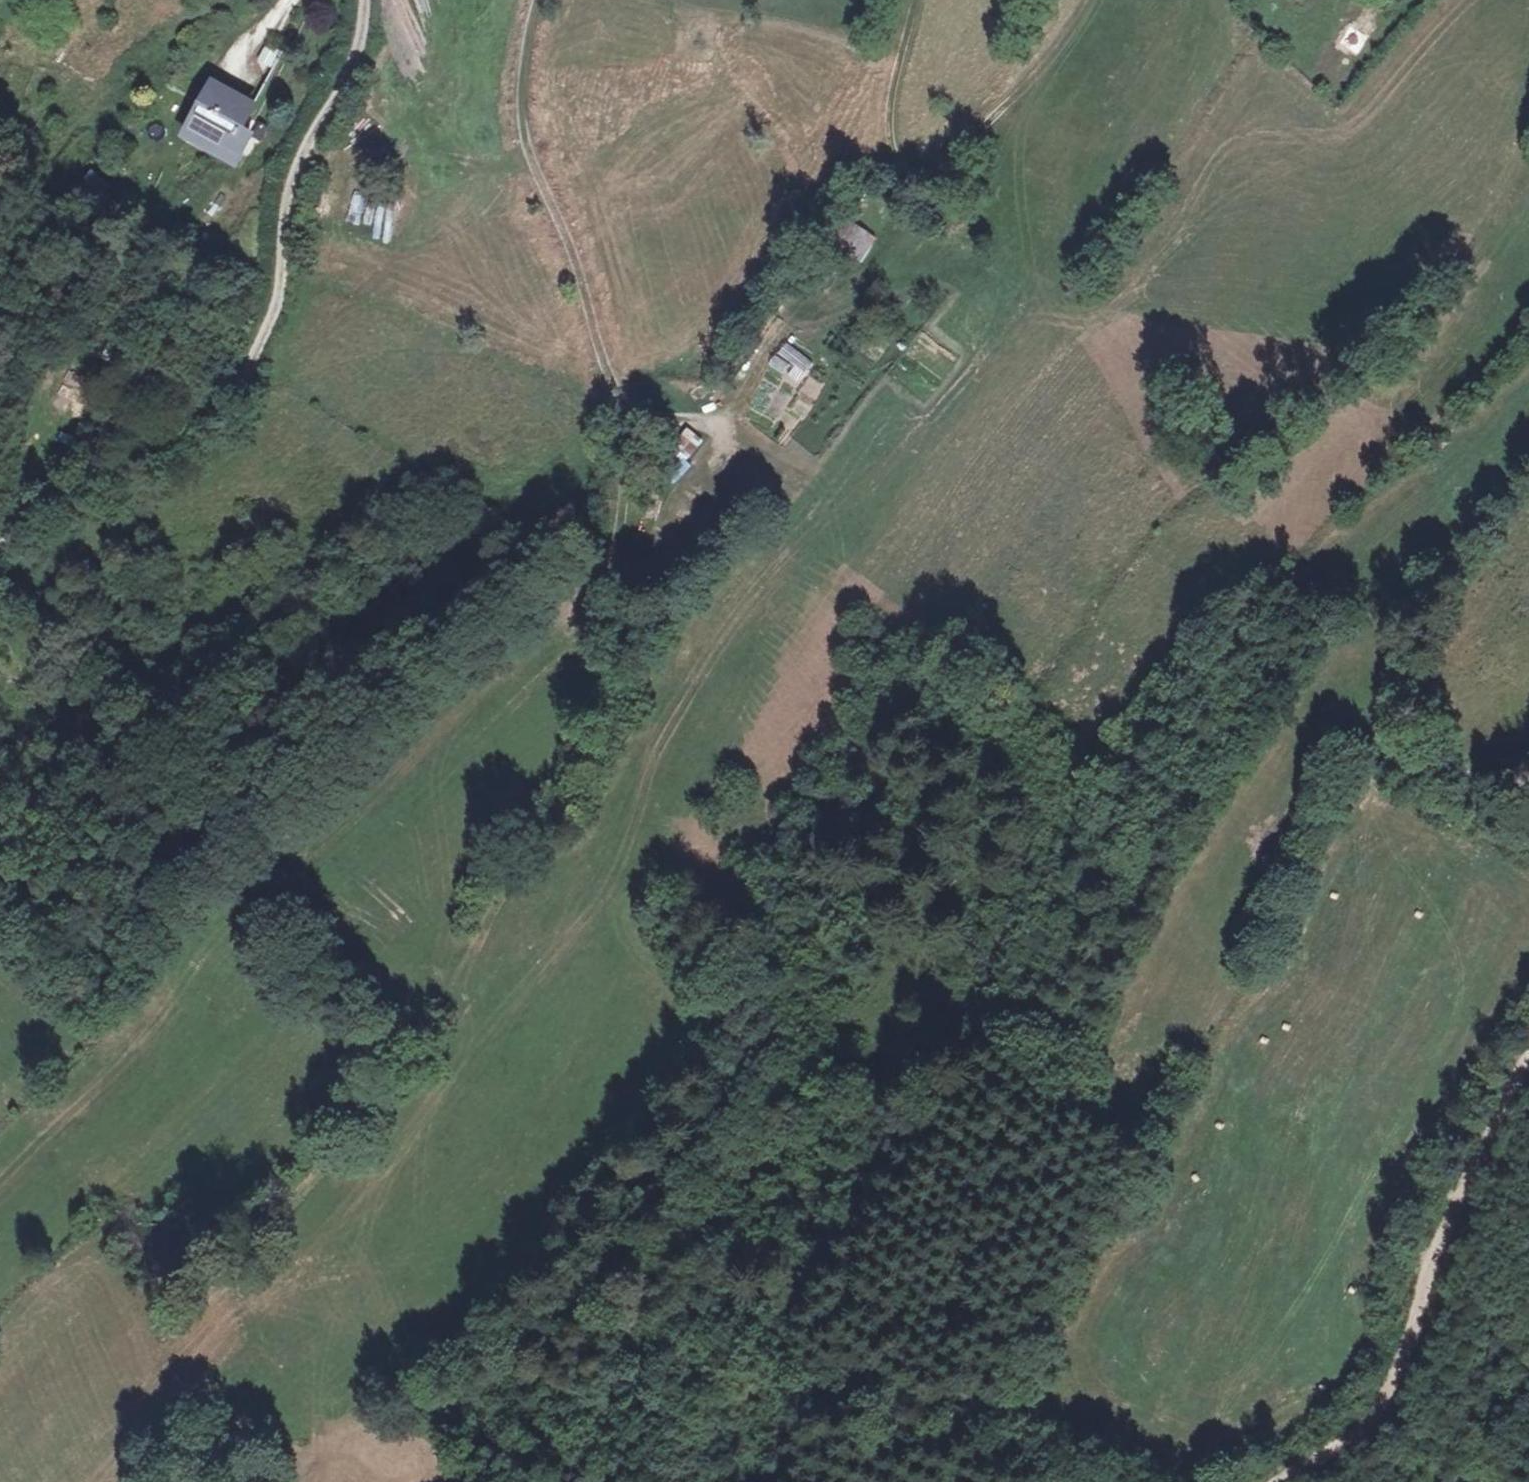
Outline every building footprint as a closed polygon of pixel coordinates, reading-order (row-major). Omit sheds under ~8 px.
[(272,69),(281,50),(267,43),(258,63),(272,69)] [(227,89),(217,82),(202,106),(212,111),(227,89)] [(255,107),(227,89),(212,111),(202,106),(186,132),(236,163),(252,142),(238,133),(255,107)] [(835,243),(862,262),(878,239),(852,221),(835,243)] [(782,344),(773,364),(805,379),(815,359),(782,344)] [(687,428),(670,451),(687,463),(704,439),(687,428)]
